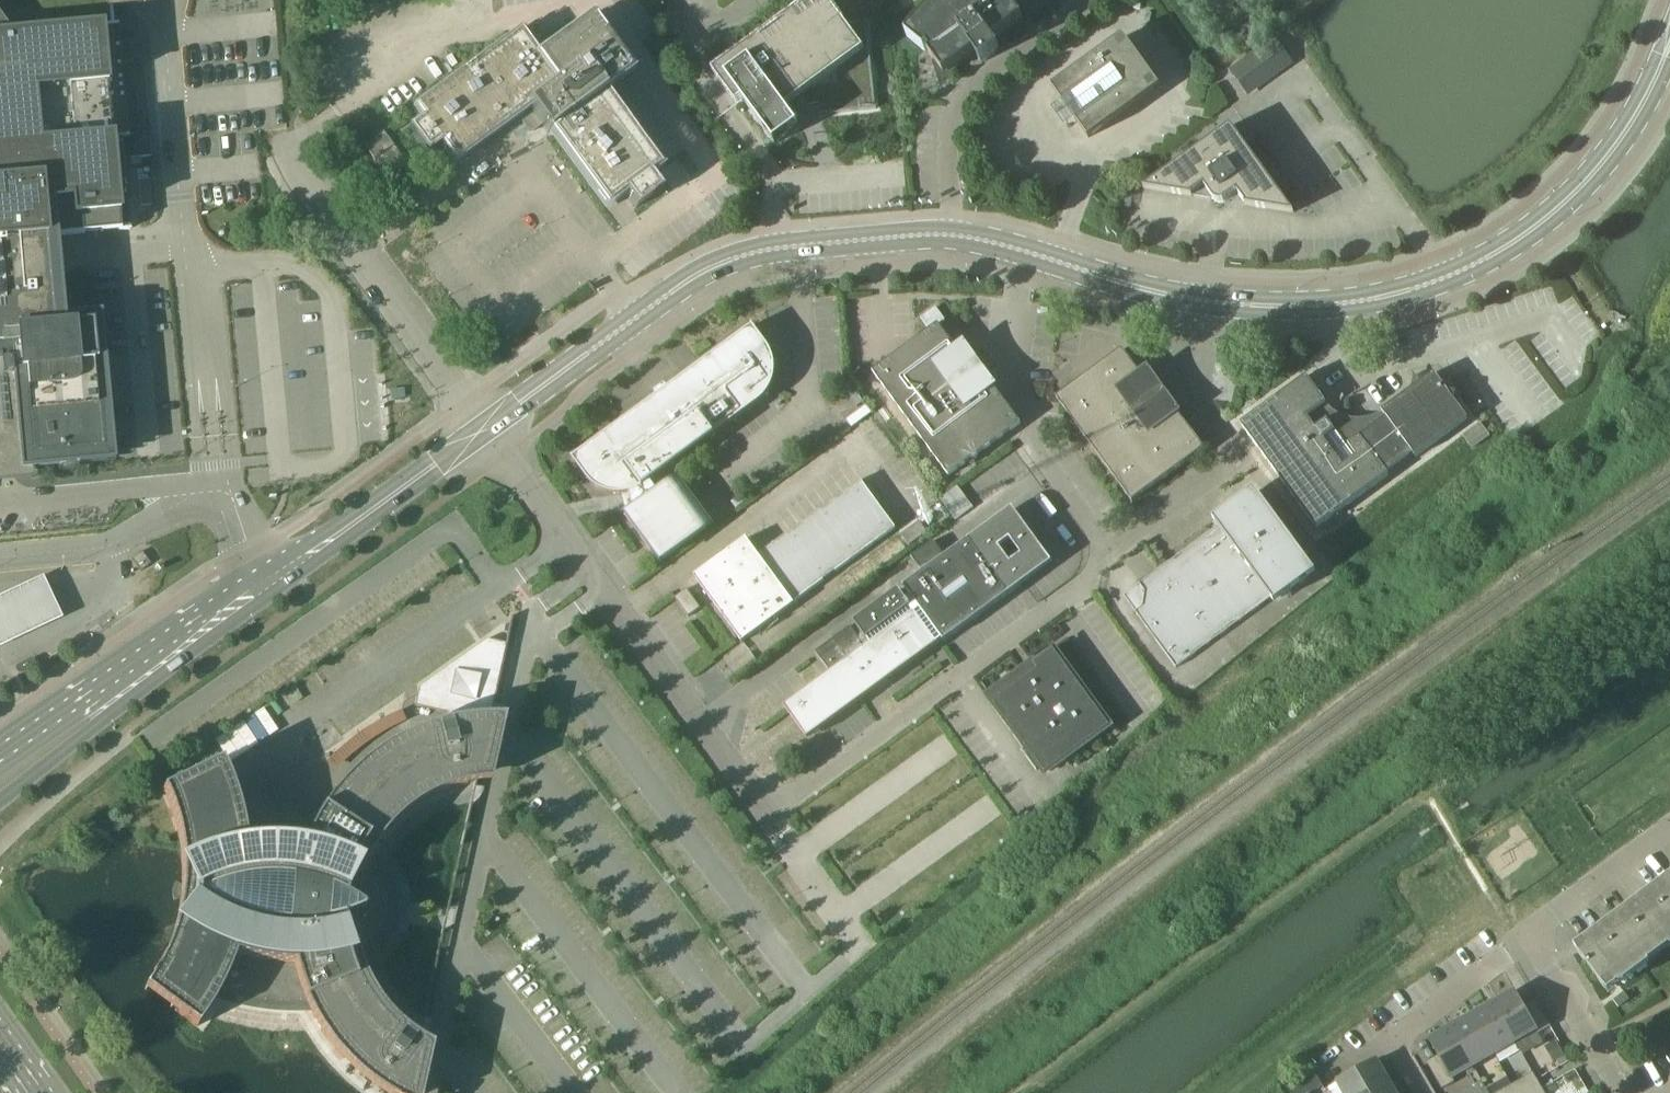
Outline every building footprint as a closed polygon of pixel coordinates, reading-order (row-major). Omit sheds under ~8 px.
[(6,452),(12,437),(17,437),(16,425),(26,424),(29,461),(105,455),(93,324),(56,327),(51,273),(48,238),(130,231),(130,230),(122,139),(128,139),(118,25),(111,26),(109,8),(108,0),(0,0),(0,450),(6,452)] [(842,2),(840,0),(819,0),(718,74),(738,102),(743,99),(776,145),(801,127),(794,117),(799,113),(800,115),(801,115),(802,116),(804,116),(805,116),(807,116),(808,115),(809,114),(810,113),(810,112),(811,111),(811,110),(811,109),(819,108),(819,116),(877,110),(867,21),(841,24),(831,10),(842,2)] [(941,1),(933,8),(929,12),(923,17),(918,22),(915,26),(910,32),(907,36),(925,51),(929,49),(932,53),(929,55),(935,62),(948,73),(975,54),(982,64),(1000,51),(993,41),(1023,19),(1009,0),(942,0),(941,1)] [(1027,12),(1044,0),(1018,0),(1027,12)] [(424,117),(409,129),(428,154),(443,143),(456,161),(529,108),(533,114),(521,123),(530,134),(541,125),(547,134),(552,130),(607,207),(625,194),(636,209),(662,190),(651,174),(658,169),(660,168),(604,91),(629,73),(591,20),(540,58),(521,32),(512,39),(505,44),(426,102),(418,108),(424,117)] [(1155,90),(1118,39),(1051,87),(1088,138),(1155,90)] [(1275,39),(1231,70),(1246,92),(1290,61),(1275,39)] [(1294,214),(1231,125),(1144,189),(1193,197),(1193,196),(1196,194),(1197,195),(1206,196),(1209,194),(1214,201),(1217,203),(1221,203),(1224,202),(1238,193),(1246,205),(1246,206),(1294,214)] [(394,146),(383,132),(364,146),(374,161),(394,146)] [(963,355),(959,353),(939,325),(945,320),(936,308),(922,319),(931,331),(874,373),(950,476),(1022,424),(993,385),(987,389),(986,386),(985,383),(983,379),(981,375),(980,373),(977,369),(975,365),(973,364),(969,360),(968,359),(963,355)] [(753,326),(572,459),(587,479),(596,487),(606,493),(618,495),(630,494),(634,510),(625,516),(660,564),(707,530),(672,482),(659,492),(651,482),(761,402),(765,397),(771,389),(775,380),(776,370),(775,360),(772,353),(769,347),(753,326)] [(1123,351),(1057,399),(1133,503),(1205,450),(1205,449),(1213,444),(1200,427),(1193,433),(1185,422),(1185,423),(1176,411),(1170,415),(1168,408),(1163,398),(1158,390),(1151,384),(1143,379),(1123,351)] [(1388,434),(1372,446),(1392,473),(1415,456),(1417,458),(1469,420),(1435,375),(1382,413),(1386,418),(1380,423),(1388,434)] [(1390,476),(1389,475),(1392,473),(1372,446),(1388,434),(1380,423),(1360,438),(1337,414),(1317,429),(1309,418),(1327,405),(1307,377),(1242,425),(1318,529),(1390,476)] [(794,603),(896,528),(861,480),(759,555),(746,539),(729,552),(728,551),(727,550),(725,551),(715,558),(714,559),(715,561),(715,562),(695,577),(743,642),(795,604),(794,603)] [(1145,606),(1136,613),(1177,669),(1272,599),(1276,605),(1316,575),(1256,493),(1215,522),(1219,528),(1140,585),(1147,594),(1145,606)] [(785,708),(808,739),(872,692),(874,694),(1053,563),(1013,508),(946,557),(934,541),(912,557),(924,574),(816,652),(832,673),(785,708)] [(920,523),(902,535),(909,546),(928,534),(920,523)] [(140,573),(149,565),(140,553),(130,561),(140,573)] [(40,584),(28,590),(0,604),(0,645),(15,637),(38,624),(58,614),(53,606),(40,584)] [(701,609),(687,590),(675,599),(689,618),(701,609)] [(454,721),(455,721),(455,723),(452,724),(462,776),(468,774),(476,776),(474,785),(476,786),(476,785),(491,716),(494,704),(513,620),(513,617),(511,617),(505,644),(488,640),(487,640),(485,641),(420,687),(419,688),(415,707),(433,711),(448,714),(448,715),(446,716),(448,717),(449,722),(454,721)] [(1054,649),(1034,664),(989,696),(1046,774),(1110,726),(1054,649)] [(144,989),(197,1028),(205,1016),(213,1003),(219,993),(240,999),(262,1003),(285,1005),(307,1005),(317,1024),(329,1042),(343,1059),(357,1073),(369,1084),(381,1092),(418,1092),(429,1043),(417,1036),(408,1029),(398,1021),(392,1015),(386,1008),(375,993),(370,985),(366,977),(363,969),(357,951),(366,947),(373,942),(379,935),(383,928),(386,919),(392,918),(395,914),(396,909),(393,905),(388,903),(386,893),(383,885),(378,878),(372,871),(365,866),(374,849),(385,833),(399,819),(414,807),(430,797),(448,789),(467,785),(487,782),(501,717),(486,717),(471,718),(454,721),(449,722),(435,725),(420,730),(405,737),(392,744),(378,752),(365,762),(351,774),(340,785),(329,799),(321,810),(315,820),(307,835),(297,834),(286,832),(276,832),(265,832),(255,832),(244,833),(238,806),(229,779),(221,761),(162,790),(171,809),(177,830),(181,854),(182,878),(180,902),(175,926),(167,949),(157,970),(152,978),(144,989)] [(1576,951),(1603,989),(1669,941),(1669,883),(1576,951)] [(1524,1007),(1515,992),(1494,1004),(1516,1042),(1536,1030),(1539,1035),(1551,1027),(1536,1001),(1524,1007)] [(1516,1042),(1494,1004),(1473,1016),(1495,1054),(1516,1042)] [(1495,1054),(1473,1016),(1452,1028),(1474,1066),(1495,1054)] [(1455,1082),(1453,1078),(1474,1066),(1452,1028),(1430,1041),(1439,1056),(1428,1063),(1443,1090),(1455,1082)] [(1328,1089),(1330,1092),(1369,1092),(1389,1081),(1377,1061),(1339,1082),(1328,1089)] [(1517,1092),(1526,1092),(1539,1085),(1533,1073),(1512,1085),(1517,1092)] [(1289,1089),(1291,1092),(1311,1092),(1323,1086),(1316,1074),(1289,1089)] [(1369,1092),(1395,1092),(1389,1081),(1369,1092)]
